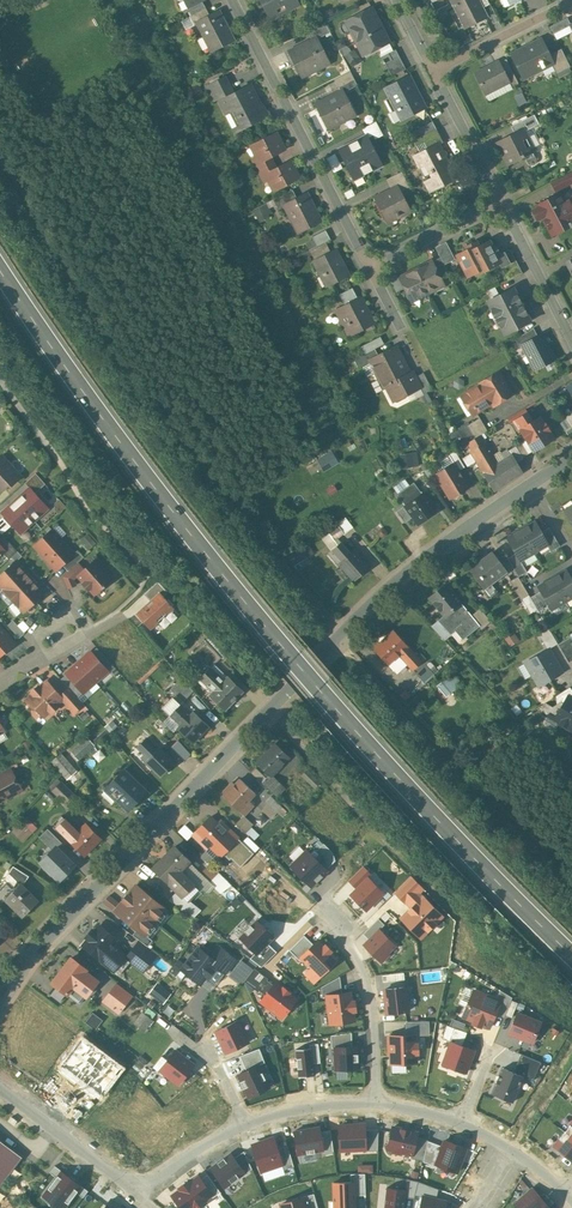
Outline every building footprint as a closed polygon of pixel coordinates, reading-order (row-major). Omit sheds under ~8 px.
[(187,8),(183,10),(183,11),(204,0),(183,0),(187,8)] [(270,13),(271,13),(270,11),(275,8),(278,13),(293,5),(290,0),(263,0),(270,13)] [(458,3),(457,2),(453,4),(465,27),(486,16),(478,1),(478,0),(464,0),(458,3)] [(205,7),(189,16),(194,24),(197,22),(197,21),(209,15),(205,7)] [(372,7),(347,20),(351,29),(349,30),(355,42),(357,40),(362,50),(375,44),(377,47),(389,41),(372,7)] [(209,15),(197,21),(197,22),(210,48),(232,37),(218,10),(209,15)] [(567,17),(549,26),(553,33),(570,25),(570,24),(567,17)] [(324,21),(306,30),(311,40),(316,38),(330,31),(324,21)] [(311,40),(305,43),(305,44),(289,52),(301,75),(328,62),(316,38),(311,40)] [(523,50),(522,49),(512,54),(523,77),(551,63),(552,62),(548,54),(541,41),(523,50)] [(561,48),(548,54),(552,62),(551,63),(556,73),(570,66),(561,48)] [(395,49),(388,52),(391,59),(385,62),(391,75),(405,68),(395,49)] [(518,84),(506,58),(499,61),(509,81),(508,81),(512,87),(518,84)] [(499,60),(474,73),(484,91),(494,86),(495,88),(508,81),(509,81),(499,61),(499,60)] [(350,70),(334,79),(338,87),(354,79),(350,70)] [(408,75),(384,87),(389,97),(395,109),(401,119),(425,107),(408,75)] [(261,108),(249,85),(233,93),(224,77),(206,86),(213,100),(219,97),(227,112),(229,111),(238,129),(266,115),(262,107),(261,108)] [(342,90),(333,94),(334,95),(316,104),(328,128),(354,114),(342,90)] [(389,97),(384,100),(390,112),(395,109),(389,97)] [(534,114),(511,125),(515,134),(523,130),(523,131),(538,123),(534,114)] [(375,121),(362,128),(365,135),(366,135),(366,136),(373,132),(379,128),(375,121)] [(432,121),(411,131),(415,139),(420,136),(436,128),(432,121)] [(379,128),(373,132),(376,138),(382,134),(379,128)] [(436,128),(420,136),(423,142),(427,148),(437,142),(438,144),(442,141),(436,128)] [(515,134),(511,136),(510,135),(497,142),(508,165),(534,152),(523,131),(523,130),(515,134)] [(274,133),(267,137),(265,136),(259,139),(259,141),(254,143),(259,151),(256,152),(258,156),(261,161),(270,156),(282,150),(279,143),(280,141),(276,134),(274,133)] [(366,136),(366,135),(365,135),(352,142),(367,171),(381,164),(375,153),(372,147),(366,136)] [(415,139),(413,140),(416,146),(423,142),(420,136),(415,139)] [(367,171),(352,142),(339,149),(345,160),(344,161),(348,167),(354,178),(367,171)] [(427,148),(413,155),(419,167),(419,166),(422,171),(423,173),(426,174),(429,174),(430,173),(431,177),(424,181),(429,191),(456,178),(444,156),(445,155),(446,153),(446,152),(445,151),(444,150),(443,150),(442,149),(441,150),(438,144),(437,142),(427,148)] [(335,155),(327,159),(332,170),(341,165),(335,155)] [(258,156),(251,159),(257,170),(273,162),(270,156),(261,161),(258,156)] [(276,168),(267,172),(270,178),(271,181),(273,180),(277,188),(282,186),(283,186),(289,183),(290,181),(297,178),(297,176),(294,169),(291,168),(288,161),(276,168)] [(273,162),(257,170),(263,181),(270,178),(267,172),(276,168),(273,162)] [(401,171),(386,179),(390,188),(393,188),(397,186),(399,191),(409,186),(401,171)] [(551,181),(556,190),(571,182),(571,171),(551,181)] [(393,188),(377,197),(389,220),(396,217),(396,218),(399,217),(398,216),(409,210),(399,191),(397,186),(393,188)] [(292,189),(272,199),(278,209),(286,205),(285,204),(297,198),(292,189)] [(350,189),(343,192),(347,199),(353,195),(350,189)] [(297,198),(285,204),(286,205),(293,220),(296,219),(301,230),(320,220),(306,193),(297,198)] [(563,203),(558,194),(537,205),(537,206),(538,206),(532,209),(537,219),(543,216),(550,231),(567,222),(570,227),(571,226),(571,224),(571,223),(571,198),(563,203)] [(325,230),(312,236),(317,246),(325,242),(330,239),(325,230)] [(488,240),(477,246),(475,241),(466,246),(467,248),(457,254),(468,276),(475,272),(476,274),(499,262),(488,240)] [(317,246),(309,250),(314,261),(331,252),(325,242),(317,246)] [(314,261),(321,276),(324,275),(329,284),(347,274),(340,261),(341,260),(335,250),(331,252),(314,261)] [(451,252),(440,258),(444,264),(454,259),(451,252)] [(440,257),(431,262),(431,263),(432,262),(438,275),(447,271),(444,264),(440,258),(440,257)] [(515,259),(504,265),(507,271),(504,272),(508,279),(522,272),(515,259)] [(438,275),(432,262),(431,263),(426,265),(425,264),(416,269),(427,292),(435,288),(435,284),(441,281),(438,275)] [(416,269),(406,274),(407,275),(400,279),(409,297),(416,294),(419,296),(427,292),(416,269)] [(352,287),(338,294),(343,305),(357,298),(352,287)] [(494,287),(486,291),(490,299),(498,295),(494,287)] [(490,299),(487,300),(495,317),(492,318),(493,319),(496,318),(504,334),(529,321),(525,313),(526,313),(522,306),(521,307),(519,302),(520,302),(517,295),(516,295),(512,287),(498,295),(490,299)] [(343,305),(335,309),(343,325),(347,323),(349,327),(350,326),(352,330),(371,320),(363,303),(361,304),(357,298),(343,305)] [(533,328),(514,339),(519,347),(522,345),(521,344),(537,336),(533,328)] [(554,359),(541,334),(537,336),(521,344),(522,345),(527,355),(528,354),(535,369),(554,359)] [(380,336),(364,344),(368,351),(374,348),(384,344),(380,336)] [(378,355),(369,359),(371,363),(380,380),(382,379),(391,398),(405,391),(406,394),(419,388),(420,387),(415,376),(412,371),(409,373),(395,346),(378,355)] [(368,351),(353,359),(358,370),(371,363),(369,359),(378,355),(374,348),(368,351)] [(431,389),(423,372),(415,376),(420,387),(419,388),(423,394),(431,389)] [(498,372),(480,383),(480,384),(460,396),(461,396),(462,396),(466,402),(469,401),(475,411),(472,412),(472,413),(491,402),(493,405),(511,394),(498,372)] [(565,412),(567,417),(561,421),(566,431),(571,427),(571,408),(565,412)] [(527,412),(514,421),(519,429),(532,421),(527,412)] [(532,421),(519,429),(533,450),(553,437),(548,429),(545,424),(539,417),(539,416),(532,421)] [(479,417),(467,425),(467,424),(450,434),(458,447),(487,430),(479,417)] [(483,442),(468,452),(477,466),(489,458),(492,456),(483,442)] [(528,453),(521,442),(515,445),(522,457),(528,453)] [(492,456),(489,458),(494,466),(510,455),(505,447),(492,456)] [(322,470),(338,462),(331,449),(315,457),(322,470)] [(417,450),(400,452),(401,466),(418,464),(417,450)] [(8,484),(10,485),(20,476),(1,455),(0,456),(0,491),(8,484)] [(494,466),(482,473),(493,490),(521,472),(510,455),(494,466)] [(489,458),(477,466),(482,473),(494,466),(489,458)] [(453,463),(435,474),(440,482),(439,482),(443,489),(444,488),(448,495),(457,489),(459,492),(468,487),(453,463)] [(30,490),(32,492),(43,482),(36,473),(24,483),(30,490)] [(414,483),(396,495),(404,506),(394,512),(396,515),(397,514),(404,523),(411,517),(416,524),(434,512),(414,483)] [(15,500),(33,520),(40,514),(40,511),(46,506),(32,492),(30,490),(21,499),(19,496),(15,500)] [(33,520),(15,500),(11,503),(13,505),(11,507),(3,514),(18,531),(24,526),(27,526),(33,520)] [(0,519),(0,531),(2,533),(10,526),(2,517),(0,519)] [(540,532),(534,521),(520,529),(534,552),(547,544),(540,532)] [(559,545),(548,527),(540,532),(547,544),(551,550),(559,545)] [(74,554),(73,553),(51,529),(34,545),(56,569),(62,565),(74,554)] [(520,529),(506,537),(515,553),(520,560),(534,552),(520,529)] [(8,546),(0,537),(0,554),(8,546)] [(305,539),(289,549),(296,562),(313,552),(305,539)] [(341,542),(331,550),(337,557),(334,559),(338,564),(350,553),(341,542)] [(74,554),(62,565),(67,571),(84,556),(78,549),(73,553),(74,554)] [(15,561),(21,556),(17,551),(10,556),(15,561)] [(350,553),(338,564),(352,581),(367,568),(353,551),(350,553)] [(506,570),(492,552),(469,569),(483,588),(483,587),(483,586),(504,570),(505,571),(506,570)] [(526,571),(520,560),(515,553),(507,557),(518,576),(526,571)] [(111,578),(94,560),(84,569),(77,575),(84,582),(82,583),(88,589),(89,588),(94,594),(102,587),(102,588),(104,586),(104,585),(111,578)] [(15,561),(0,575),(0,586),(23,611),(28,606),(29,608),(37,601),(36,599),(38,597),(41,595),(38,591),(40,589),(31,579),(28,575),(29,575),(24,569),(23,570),(21,568),(15,561)] [(64,577),(67,589),(76,586),(73,579),(77,575),(84,569),(79,564),(64,577)] [(565,570),(551,578),(565,601),(571,596),(571,581),(571,579),(565,570)] [(517,576),(509,580),(520,599),(528,594),(517,576)] [(565,601),(551,578),(537,586),(548,605),(551,609),(565,601)] [(157,581),(143,593),(149,601),(159,592),(163,596),(167,592),(157,581)] [(458,599),(445,584),(429,597),(444,615),(438,620),(450,634),(451,634),(459,627),(466,636),(478,626),(479,625),(471,615),(458,599)] [(540,590),(530,596),(538,611),(548,605),(540,590)] [(149,601),(146,604),(147,605),(137,615),(150,629),(158,622),(157,621),(165,613),(166,614),(174,608),(163,596),(159,592),(149,601)] [(490,621),(479,608),(471,615),(479,625),(478,626),(481,628),(490,621)] [(450,634),(438,620),(431,626),(444,640),(451,634),(450,634)] [(24,633),(16,624),(11,629),(19,637),(24,633)] [(5,651),(6,652),(15,644),(0,627),(0,655),(5,651)] [(392,628),(373,648),(386,663),(397,653),(407,644),(392,628)] [(563,640),(571,654),(571,639),(570,636),(563,640)] [(220,657),(205,639),(193,652),(206,666),(207,665),(210,667),(220,657)] [(563,640),(557,643),(568,662),(571,660),(571,654),(563,640)] [(407,644),(397,653),(402,659),(412,650),(407,644)] [(562,673),(548,649),(526,662),(539,685),(562,673)] [(107,670),(90,651),(78,662),(95,681),(107,670)] [(423,682),(438,670),(430,660),(415,673),(423,682)] [(95,681),(78,662),(65,673),(82,692),(95,681)] [(226,677),(223,681),(210,667),(199,678),(213,691),(209,694),(225,709),(242,692),(226,677)] [(436,684),(445,696),(462,682),(453,670),(436,684)] [(180,677),(169,689),(182,701),(193,690),(180,677)] [(59,695),(46,680),(39,687),(38,685),(31,692),(32,693),(25,699),(33,708),(34,707),(43,716),(49,711),(51,712),(58,706),(56,705),(61,700),(63,699),(59,695)] [(83,703),(68,687),(59,695),(63,699),(61,700),(72,713),(83,703)] [(193,711),(190,714),(172,697),(162,707),(180,724),(176,728),(192,743),(208,726),(193,711)] [(567,697),(563,703),(560,701),(552,706),(547,714),(555,719),(556,717),(562,720),(562,724),(571,729),(571,726),(571,700),(567,697)] [(552,706),(545,702),(540,705),(544,713),(547,714),(552,706)] [(141,734),(132,742),(137,747),(145,739),(141,734)] [(70,750),(78,759),(96,746),(88,736),(70,750)] [(145,739),(137,747),(143,754),(148,758),(156,750),(145,739)] [(274,743),(256,761),(270,775),(288,757),(274,743)] [(148,758),(144,761),(160,776),(174,762),(159,747),(156,750),(148,758)] [(50,761),(67,778),(77,768),(60,751),(50,761)] [(255,767),(250,772),(260,782),(265,777),(255,767)] [(146,791),(122,769),(105,787),(128,810),(146,791)] [(0,777),(0,799),(6,796),(7,798),(18,793),(17,790),(20,788),(10,770),(2,774),(3,776),(0,777)] [(279,782),(273,776),(265,786),(270,791),(279,782)] [(60,778),(50,789),(67,804),(76,793),(60,778)] [(256,793),(240,778),(222,798),(244,817),(255,805),(249,801),(256,793)] [(270,797),(265,802),(275,812),(280,806),(270,797)] [(24,841),(38,826),(26,815),(12,831),(24,841)] [(222,853),(235,841),(228,833),(230,831),(220,821),(217,824),(210,816),(192,834),(207,849),(210,846),(220,856),(222,853)] [(77,832),(65,820),(57,827),(70,840),(77,832)] [(70,840),(69,840),(83,854),(99,838),(85,824),(77,832),(70,840)] [(39,837),(52,850),(56,846),(58,848),(63,843),(48,828),(39,837)] [(231,858),(240,867),(254,853),(231,830),(230,831),(228,833),(235,841),(222,853),(229,860),(231,858)] [(311,844),(306,848),(327,869),(335,860),(333,852),(323,843),(317,850),(311,844)] [(58,848),(56,846),(52,850),(41,861),(43,864),(42,865),(51,874),(52,873),(59,880),(74,865),(58,848)] [(189,859),(174,846),(153,869),(168,882),(179,870),(189,859)] [(289,865),(311,887),(328,870),(327,869),(306,848),(289,865)] [(209,863),(200,872),(209,881),(217,871),(209,863)] [(349,880),(357,888),(368,877),(371,874),(363,866),(349,880)] [(28,877),(12,868),(8,874),(24,884),(28,877)] [(179,870),(168,882),(182,895),(193,883),(179,870)] [(416,891),(419,894),(424,888),(411,876),(396,891),(406,901),(416,891)] [(351,894),(366,910),(383,893),(368,877),(357,888),(351,894)] [(0,888),(0,904),(5,900),(13,891),(4,883),(0,888)] [(193,883),(182,895),(188,900),(199,889),(193,883)] [(165,909),(135,884),(127,894),(121,900),(122,900),(114,910),(137,928),(144,935),(145,934),(165,909)] [(21,888),(18,886),(13,891),(5,900),(22,917),(36,902),(21,888)] [(421,936),(441,916),(419,894),(416,891),(406,901),(412,908),(402,918),(421,936)] [(244,931),(250,924),(244,918),(232,931),(240,937),(245,932),(244,931)] [(363,933),(369,939),(379,929),(384,924),(379,918),(363,933)] [(257,920),(251,925),(250,924),(244,931),(245,932),(240,937),(255,952),(257,954),(268,943),(274,936),(268,931),(269,930),(263,924),(263,925),(257,920)] [(115,939),(99,925),(83,945),(99,958),(110,944),(110,945),(115,939)] [(144,935),(137,928),(132,934),(147,946),(152,940),(145,934),(144,935)] [(389,955),(387,953),(395,946),(379,929),(369,939),(364,944),(381,962),(389,955)] [(299,960),(302,957),(301,957),(314,944),(304,935),(289,950),(299,960)] [(314,944),(301,957),(302,957),(320,975),(337,959),(329,952),(331,951),(325,945),(324,946),(318,940),(314,944)] [(154,957),(137,943),(126,957),(143,970),(154,957)] [(277,951),(268,943),(257,954),(255,952),(250,957),(261,966),(277,951)] [(110,945),(110,944),(99,958),(113,970),(124,956),(110,945)] [(219,947),(211,958),(216,962),(215,965),(225,972),(235,959),(219,947)] [(211,958),(197,948),(181,969),(200,983),(206,975),(208,976),(212,970),(211,969),(215,965),(216,962),(211,958)] [(61,971),(52,981),(69,995),(80,982),(86,975),(85,974),(77,967),(69,960),(61,971)] [(259,990),(267,979),(268,978),(254,968),(244,981),(258,991),(259,990)] [(86,975),(80,982),(91,992),(101,979),(89,969),(85,974),(86,975)] [(404,972),(382,975),(383,982),(404,979),(404,972)] [(327,995),(342,993),(340,976),(321,987),(323,997),(327,996),(327,995)] [(259,990),(265,995),(261,1001),(282,1017),(296,998),(275,982),(274,985),(267,979),(259,990)] [(157,980),(148,991),(161,1001),(169,989),(157,980)] [(133,996),(116,983),(103,1000),(120,1013),(133,996)] [(405,987),(384,989),(387,1013),(408,1011),(405,987)] [(474,990),(467,1007),(465,1006),(462,1013),(464,1014),(463,1016),(473,1021),(472,1023),(481,1027),(482,1024),(489,1027),(495,1013),(500,1001),(496,999),(474,990)] [(500,990),(496,999),(500,1001),(495,1013),(504,1016),(505,1014),(511,1000),(512,997),(500,990)] [(352,1002),(350,992),(342,993),(327,995),(327,996),(331,1023),(354,1020),(353,1010),(355,1010),(354,1001),(352,1002)] [(169,1020),(181,1005),(168,995),(156,1010),(169,1020)] [(511,1000),(505,1014),(512,1017),(517,1003),(511,1000)] [(141,1028),(150,1020),(143,1012),(134,1020),(141,1028)] [(517,1013),(509,1032),(533,1042),(541,1023),(517,1013)] [(226,1053),(248,1042),(237,1021),(216,1031),(226,1053)] [(405,1021),(406,1035),(415,1035),(429,1034),(429,1021),(405,1021)] [(451,1033),(453,1027),(447,1024),(442,1038),(448,1040),(451,1033)] [(451,1033),(464,1038),(467,1032),(453,1027),(451,1033)] [(334,1048),(334,1047),(352,1046),(352,1032),(331,1035),(331,1048),(334,1048)] [(451,1041),(462,1045),(464,1038),(451,1033),(448,1040),(451,1041)] [(406,1035),(388,1036),(389,1054),(391,1054),(391,1063),(416,1062),(416,1053),(418,1053),(417,1044),(416,1044),(415,1035),(406,1035)] [(120,1068),(82,1039),(62,1065),(101,1094),(120,1068)] [(462,1045),(451,1041),(443,1064),(466,1072),(474,1049),(462,1045)] [(311,1047),(313,1063),(320,1062),(318,1043),(309,1044),(310,1047),(311,1047)] [(335,1070),(358,1069),(357,1061),(358,1061),(358,1053),(357,1053),(357,1046),(352,1046),(334,1047),(334,1048),(335,1070)] [(240,1056),(246,1070),(260,1064),(265,1062),(259,1047),(240,1056)] [(310,1047),(295,1049),(298,1076),(314,1074),(313,1063),(311,1047),(310,1047)] [(179,1084),(193,1065),(174,1050),(160,1069),(179,1084)] [(521,1053),(513,1072),(523,1076),(533,1080),(541,1061),(521,1053)] [(270,1087),(260,1064),(246,1070),(238,1074),(248,1097),(270,1087)] [(513,1072),(503,1067),(500,1076),(498,1075),(498,1077),(500,1077),(498,1082),(496,1081),(496,1082),(497,1082),(492,1093),(513,1102),(523,1076),(513,1072)] [(339,1125),(341,1150),(365,1148),(364,1129),(364,1124),(339,1125)] [(315,1151),(323,1150),(324,1150),(320,1131),(320,1126),(294,1131),(298,1154),(307,1153),(307,1154),(315,1152),(315,1151)] [(417,1133),(392,1127),(387,1148),(393,1149),(392,1152),(401,1154),(402,1152),(412,1154),(416,1137),(417,1133)] [(378,1129),(364,1129),(365,1148),(365,1151),(378,1150),(378,1129)] [(330,1130),(320,1131),(324,1150),(323,1150),(323,1153),(334,1151),(330,1130)] [(554,1146),(571,1159),(571,1137),(565,1132),(554,1146)] [(277,1149),(274,1137),(252,1145),(261,1171),(282,1164),(277,1149)] [(428,1139),(416,1137),(412,1154),(411,1158),(423,1160),(428,1140),(428,1139)] [(436,1166),(436,1164),(442,1146),(428,1140),(423,1160),(423,1161),(436,1166)] [(466,1148),(445,1140),(442,1146),(436,1164),(457,1172),(466,1148)] [(19,1156),(0,1142),(0,1182),(19,1156)] [(294,1166),(287,1146),(277,1149),(282,1164),(283,1170),(294,1166)] [(234,1158),(245,1172),(245,1173),(252,1168),(244,1151),(234,1158)] [(225,1186),(245,1172),(234,1158),(231,1153),(211,1167),(225,1186)] [(80,1185),(60,1171),(43,1195),(61,1207),(64,1207),(76,1192),(80,1185)] [(354,1181),(355,1195),(365,1194),(365,1173),(350,1173),(351,1181),(354,1181)] [(207,1174),(201,1179),(212,1195),(211,1195),(213,1197),(220,1192),(207,1174)] [(212,1195),(201,1179),(198,1175),(189,1181),(188,1180),(179,1187),(180,1189),(172,1195),(182,1207),(194,1207),(198,1207),(205,1203),(204,1201),(211,1195),(212,1195)] [(406,1189),(405,1197),(414,1198),(415,1195),(418,1181),(406,1178),(405,1189),(406,1189)] [(354,1181),(351,1181),(333,1182),(334,1207),(355,1207),(355,1195),(354,1181)] [(422,1195),(436,1198),(438,1188),(418,1181),(415,1195),(422,1196),(422,1195)] [(87,1190),(80,1185),(76,1192),(82,1197),(87,1190)] [(406,1189),(405,1189),(387,1187),(384,1207),(404,1207),(405,1197),(406,1189)] [(538,1196),(531,1188),(514,1204),(517,1207),(550,1207),(539,1195),(538,1196)] [(307,1207),(318,1207),(314,1194),(303,1197),(307,1207)] [(422,1195),(422,1196),(419,1207),(445,1207),(446,1201),(436,1198),(422,1195)] [(279,1203),(281,1207),(307,1207),(303,1197),(279,1203)] [(103,1207),(124,1207),(111,1198),(103,1207)]
